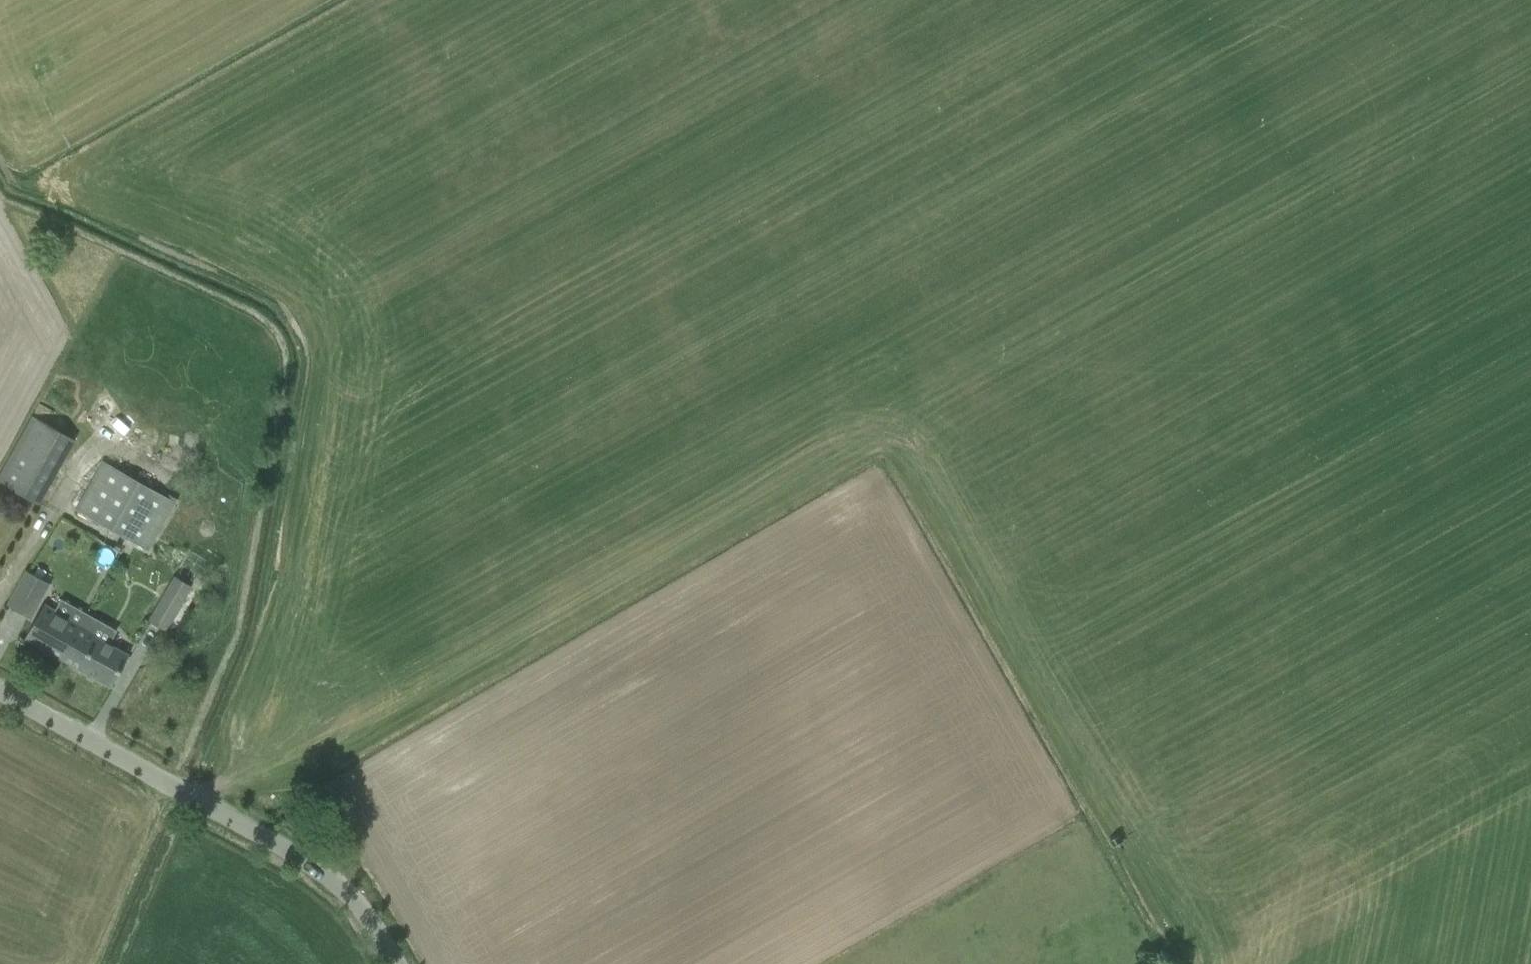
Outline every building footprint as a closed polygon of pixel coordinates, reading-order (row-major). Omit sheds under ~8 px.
[(38,504),(74,440),(32,417),(0,474),(0,483),(38,504)] [(76,509),(147,550),(174,502),(103,462),(76,509)] [(30,618),(49,584),(26,571),(7,605),(30,618)] [(166,590),(149,618),(165,628),(166,628),(181,600),(182,599),(189,588),(174,579),(167,591),(166,590)] [(86,631),(87,629),(44,605),(25,638),(111,687),(128,655),(86,631)]
